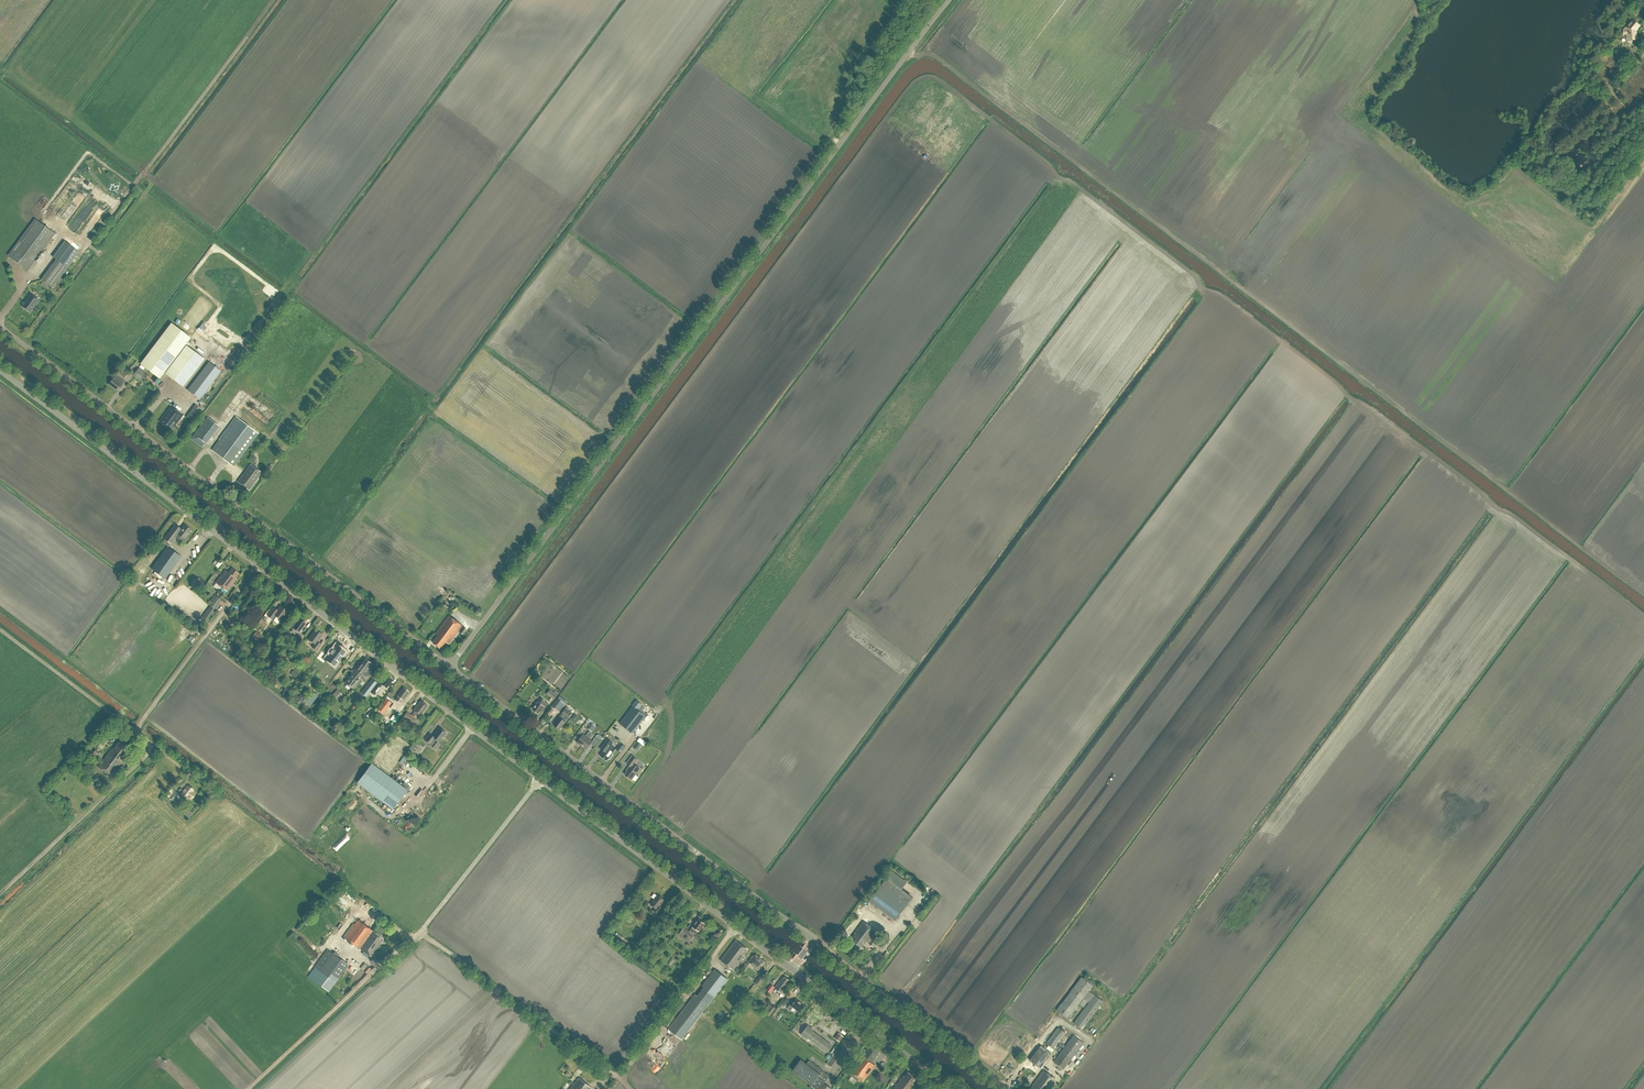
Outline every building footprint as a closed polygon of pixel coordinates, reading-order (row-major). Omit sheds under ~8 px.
[(1623,31),(1624,34),(1627,34),(1627,40),(1637,39),(1636,32),(1635,32),(1635,30),(1636,29),(1636,30),(1640,26),(1633,20),(1623,31)] [(67,184),(52,207),(59,212),(75,189),(67,184)] [(102,217),(107,210),(102,206),(96,213),(102,217)] [(8,255),(28,270),(54,234),(35,219),(8,255)] [(56,260),(41,280),(52,288),(79,252),(65,242),(53,257),(56,260)] [(22,307),(29,312),(38,300),(30,294),(27,299),(28,299),(22,307)] [(190,337),(170,322),(139,364),(158,379),(190,337)] [(163,374),(164,374),(164,373),(182,387),(204,359),(186,345),(164,373),(164,372),(163,374)] [(209,362),(187,390),(200,399),(221,371),(209,362)] [(148,374),(139,367),(132,375),(142,382),(148,374)] [(108,384),(115,390),(118,386),(120,387),(124,382),(122,379),(125,375),(118,370),(115,374),(116,375),(113,378),(108,384)] [(212,415),(217,410),(212,405),(207,411),(212,415)] [(159,421),(170,429),(173,425),(174,426),(182,415),(170,406),(159,421)] [(191,439),(202,446),(217,425),(207,417),(191,439)] [(212,449),(234,465),(258,433),(236,417),(212,449)] [(237,481),(249,490),(258,478),(261,472),(258,470),(259,469),(255,465),(254,467),(250,464),(237,481)] [(170,543),(175,537),(178,539),(180,536),(184,539),(191,530),(184,525),(181,529),(175,524),(164,539),(170,543)] [(151,569),(165,578),(181,556),(167,546),(151,569)] [(174,578),(175,583),(182,581),(180,577),(186,574),(185,571),(188,570),(186,566),(180,568),(182,572),(175,574),(176,577),(174,578)] [(225,570),(215,582),(227,591),(236,579),(235,578),(239,574),(231,568),(228,572),(225,570)] [(190,584),(196,591),(201,587),(195,580),(190,584)] [(159,594),(151,589),(148,594),(156,599),(159,594)] [(232,612),(238,616),(241,612),(239,611),(243,606),(248,610),(253,603),(252,602),(256,597),(249,592),(240,603),(236,608),(235,608),(232,612)] [(202,617),(208,621),(216,611),(217,610),(215,608),(221,600),(215,595),(208,604),(210,606),(202,617)] [(267,615),(271,618),(273,620),(274,619),(278,623),(280,619),(287,611),(280,606),(277,610),(274,607),(267,615)] [(446,642),(449,644),(462,625),(449,615),(435,634),(438,636),(433,642),(441,648),(446,642)] [(293,627),(299,632),(305,623),(299,618),(296,623),(292,620),(288,626),(292,629),(293,627)] [(312,647),(316,650),(321,644),(317,641),(322,635),(315,629),(308,639),(314,643),(312,647)] [(256,630),(251,637),(254,640),(256,638),(258,639),(261,634),(256,630)] [(289,641),(294,644),(295,642),(296,643),(300,638),(295,634),(289,641)] [(317,658),(323,663),(326,659),(335,665),(338,661),(339,661),(342,657),(341,657),(345,652),(336,645),(333,650),(332,649),(329,653),(330,653),(329,655),(328,656),(321,652),(317,658)] [(370,663),(364,659),(359,666),(357,665),(344,682),(353,688),(361,678),(365,681),(370,675),(366,672),(369,669),(366,667),(370,663)] [(386,687),(392,679),(386,675),(380,683),(378,681),(372,689),(376,692),(382,684),(386,687)] [(366,697),(373,687),(368,683),(364,688),(365,689),(362,694),(366,697)] [(395,699),(398,702),(401,698),(402,699),(408,691),(403,687),(397,695),(398,696),(395,699)] [(554,692),(550,689),(546,694),(554,699),(559,692),(556,690),(554,692)] [(314,693),(306,703),(309,706),(318,695),(314,693)] [(380,705),(386,709),(392,700),(387,696),(380,705)] [(532,709),(538,713),(543,706),(545,707),(548,703),(541,697),(538,701),(532,709)] [(559,712),(565,704),(558,699),(552,707),(559,712)] [(633,706),(638,710),(642,705),(636,700),(632,705),(633,706)] [(418,702),(413,710),(414,711),(411,715),(407,712),(404,716),(412,722),(415,718),(413,717),(416,713),(420,715),(427,706),(421,701),(419,703),(418,702)] [(632,706),(619,723),(632,733),(646,716),(632,706)] [(553,724),(560,729),(565,722),(565,721),(568,718),(572,713),(566,708),(562,713),(562,714),(560,717),(559,717),(553,724)] [(592,723),(588,728),(592,731),(596,726),(592,723)] [(424,740),(430,744),(429,745),(434,749),(439,742),(438,742),(443,736),(446,733),(439,727),(432,736),(429,733),(424,740)] [(576,742),(581,746),(591,732),(589,731),(586,735),(583,733),(576,742)] [(581,746),(586,749),(593,741),(590,739),(594,734),(591,732),(581,746)] [(121,754),(125,757),(125,756),(123,755),(130,747),(120,739),(113,748),(112,747),(116,751),(121,754)] [(600,755),(607,761),(608,758),(609,759),(613,755),(611,754),(616,749),(611,745),(613,743),(608,739),(600,749),(603,751),(600,755)] [(410,748),(415,752),(420,744),(415,741),(410,748)] [(637,750),(642,744),(638,741),(633,747),(637,750)] [(97,766),(110,776),(125,757),(121,754),(116,751),(112,747),(97,766)] [(404,762),(410,752),(406,750),(401,760),(404,762)] [(632,756),(627,763),(630,765),(629,767),(630,768),(625,774),(631,779),(640,768),(634,764),(637,760),(632,756)] [(357,783),(392,809),(407,790),(371,763),(357,783)] [(90,782),(97,790),(100,787),(93,779),(90,782)] [(188,798),(190,800),(195,793),(193,791),(192,790),(193,789),(188,785),(187,787),(187,786),(180,794),(187,799),(188,798)] [(174,790),(169,797),(174,801),(179,794),(174,790)] [(181,809),(183,811),(190,815),(194,810),(185,804),(181,809)] [(869,900),(895,920),(907,904),(881,884),(869,900)] [(657,894),(650,904),(655,907),(653,910),(658,913),(662,908),(659,906),(664,900),(657,894)] [(383,938),(358,919),(345,937),(370,956),(383,938)] [(680,932),(691,940),(694,935),(694,934),(697,930),(698,931),(704,923),(703,923),(703,922),(702,921),(701,921),(698,919),(696,921),(695,921),(693,923),(694,924),(692,926),(693,926),(689,930),(684,927),(680,932)] [(853,938),(850,942),(859,949),(863,944),(864,944),(866,942),(873,947),(877,941),(872,938),(874,936),(873,935),(876,931),(863,921),(854,932),(855,933),(852,937),(853,938)] [(588,941),(594,935),(590,931),(584,938),(588,941)] [(631,942),(616,931),(613,935),(628,946),(631,942)] [(736,940),(720,960),(733,970),(744,955),(743,954),(747,949),(736,940)] [(329,949),(309,976),(330,991),(350,964),(329,949)] [(753,956),(748,962),(758,969),(764,961),(756,955),(754,957),(753,956)] [(364,962),(360,967),(366,972),(371,968),(364,962)] [(352,969),(357,973),(361,968),(356,964),(352,969)] [(695,994),(668,1029),(681,1039),(715,996),(728,979),(715,969),(702,986),(704,987),(697,996),(695,994)] [(755,981),(759,984),(765,977),(761,974),(755,981)] [(1083,1007),(1087,1002),(1089,1003),(1073,1023),(1082,1029),(1103,1001),(1088,990),(1092,985),(1091,984),(1092,982),(1084,976),(1083,978),(1081,977),(1056,1010),(1067,1018),(1083,998),(1079,1004),(1083,1007)] [(773,989),(781,994),(789,981),(784,977),(783,978),(781,977),(773,989)] [(793,1006),(799,1011),(804,1005),(796,998),(791,1004),(790,1003),(787,1007),(790,1010),(793,1006)] [(762,1011),(768,1016),(774,1009),(768,1004),(762,1011)] [(305,1023),(309,1019),(304,1014),(300,1019),(305,1023)] [(807,1037),(826,1052),(832,1045),(812,1030),(813,1029),(808,1025),(800,1034),(806,1038),(807,1037)] [(1050,1056),(1049,1056),(1054,1049),(1053,1049),(1065,1033),(1058,1027),(1046,1043),(1048,1045),(1043,1051),(1038,1048),(1029,1060),(1040,1068),(1050,1056)] [(843,1036),(839,1033),(835,1038),(839,1041),(843,1036)] [(1054,1061),(1063,1069),(1083,1042),(1073,1035),(1054,1061)] [(879,1049),(872,1043),(850,1071),(863,1081),(875,1065),(871,1062),(877,1054),(876,1053),(879,1049)] [(526,1059),(534,1065),(544,1052),(537,1046),(526,1059)] [(826,1064),(830,1067),(836,1059),(832,1056),(826,1064)] [(831,1088),(824,1083),(829,1075),(809,1060),(806,1064),(801,1059),(792,1070),(811,1085),(809,1087),(812,1088),(831,1088)] [(1030,1088),(1048,1088),(1055,1079),(1043,1070),(1033,1084),(1034,1085),(1030,1088)] [(892,1088),(912,1088),(915,1085),(913,1083),(917,1078),(908,1071),(904,1076),(903,1075),(897,1084),(896,1084),(892,1088)] [(579,1077),(569,1088),(591,1088),(592,1088),(579,1077)]
